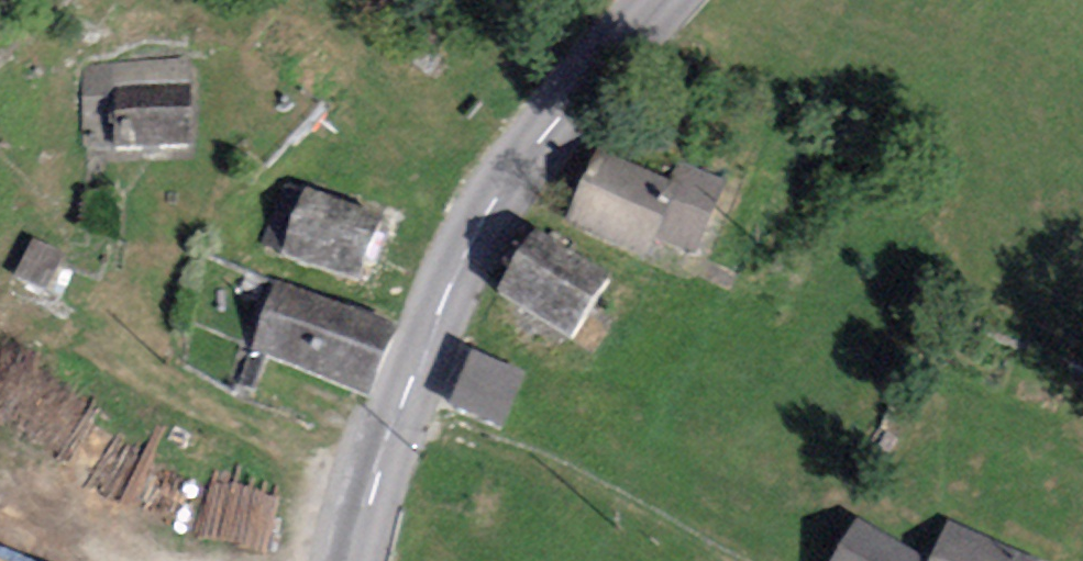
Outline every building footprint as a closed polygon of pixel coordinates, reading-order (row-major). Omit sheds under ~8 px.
[(190,59),(85,58),(83,157),(188,159),(190,59)] [(674,179),(598,141),(558,220),(646,263),(660,233),(696,251),(731,180),(685,157),(674,179)] [(383,218),(308,189),(284,251),(359,280),(383,218)] [(609,277),(534,231),(498,290),(573,335),(609,277)] [(399,324),(276,276),(249,345),(373,393),(399,324)] [(527,371),(474,349),(451,404),(504,426),(527,371)] [(859,520),(836,560),(920,560),(923,556),(859,520)] [(954,521),(938,560),(1035,560),(1038,555),(954,521)]
